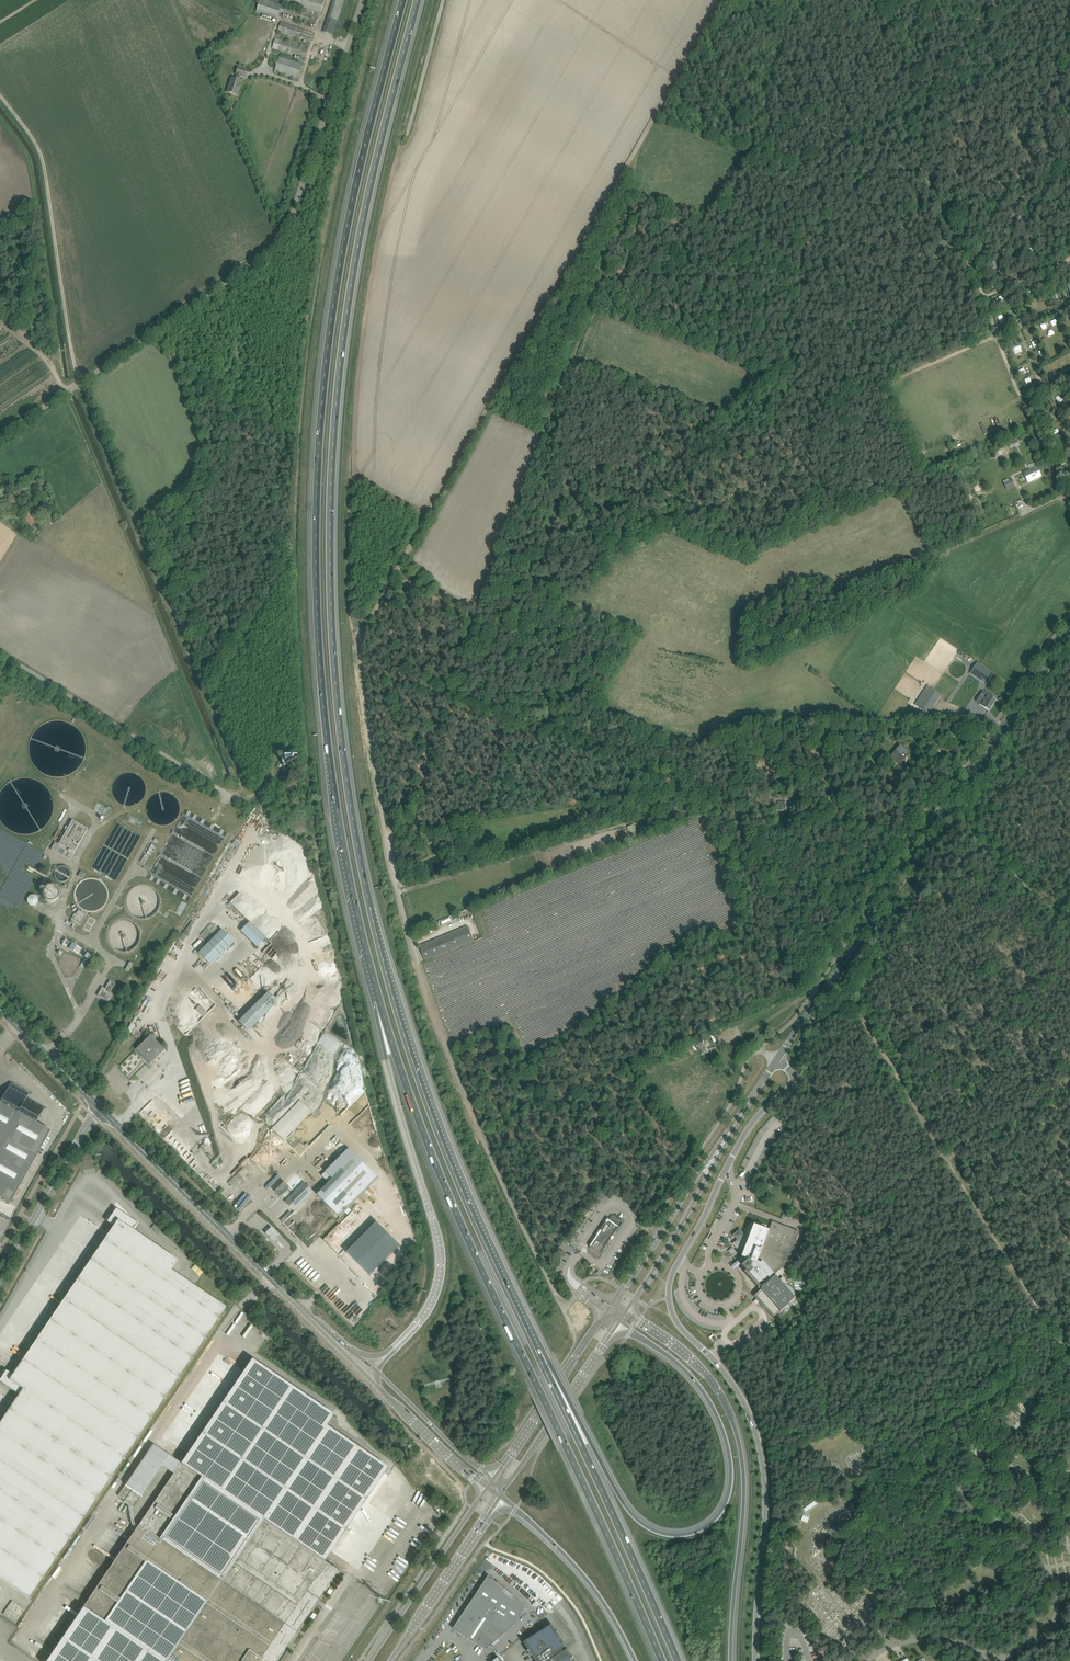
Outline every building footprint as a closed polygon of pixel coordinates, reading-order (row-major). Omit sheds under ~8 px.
[(301,10),(302,7),(305,8),(304,12),(267,0),(260,0),(256,13),(277,20),(279,14),(316,26),(325,0),(272,0),(301,10)] [(328,18),(323,32),(333,35),(344,1),(342,0),(333,0),(328,18)] [(278,32),(289,35),(293,37),(306,41),(304,47),(276,38),(272,49),(300,58),(299,62),(279,56),(274,72),(299,80),(304,65),(303,64),(305,59),(306,59),(309,49),(308,49),(311,42),(311,43),(314,32),(281,22),(278,32)] [(226,92),(237,95),(239,90),(237,89),(240,80),(239,80),(240,76),(246,77),(248,70),(238,67),(235,74),(236,74),(235,79),(231,78),(226,92)] [(1016,217),(1017,222),(1014,223),(1015,227),(1026,224),(1023,215),(1016,217)] [(982,254),(990,250),(984,238),(976,241),(982,254)] [(995,288),(990,276),(982,279),(987,291),(995,288)] [(998,297),(1003,309),(1011,307),(1006,295),(998,297)] [(1013,310),(1007,312),(1010,322),(1017,320),(1013,310)] [(1013,349),(1017,356),(1021,354),(1018,347),(1013,349)] [(1055,422),(1058,417),(1044,410),(1042,416),(1055,422)] [(985,422),(990,432),(993,431),(988,421),(985,422)] [(1016,438),(1008,442),(1010,449),(1019,445),(1016,438)] [(1037,467),(1024,473),(1028,482),(1041,476),(1037,467)] [(1003,481),(1007,489),(1015,485),(1012,478),(1008,480),(1008,479),(1003,481)] [(46,491),(43,493),(41,490),(39,491),(38,491),(32,494),(31,494),(33,498),(34,498),(36,497),(40,495),(44,504),(51,501),(46,491)] [(31,525),(32,524),(36,528),(43,523),(31,509),(23,516),(31,525)] [(970,673),(978,678),(976,681),(979,683),(981,680),(987,684),(994,673),(978,662),(975,667),(972,665),(970,668),(973,670),(970,673)] [(930,713),(941,694),(926,686),(915,705),(930,713)] [(985,702),(991,707),(992,707),(996,700),(987,693),(984,698),(987,700),(985,702)] [(903,747),(894,757),(901,763),(910,753),(903,747)] [(785,801),(778,802),(778,810),(786,809),(786,810),(786,808),(787,808),(786,807),(785,801)] [(220,845),(228,831),(188,810),(186,814),(184,814),(179,822),(183,824),(183,827),(180,826),(179,827),(181,827),(181,828),(178,828),(177,828),(180,829),(180,834),(187,838),(188,836),(194,836),(194,839),(194,838),(198,840),(198,839),(206,839),(206,842),(208,842),(212,844),(213,842),(214,843),(216,843),(220,845)] [(70,860),(88,829),(72,820),(59,844),(55,842),(51,850),(70,860)] [(627,827),(630,835),(637,833),(634,825),(627,827)] [(472,828),(466,832),(473,844),(479,840),(472,828)] [(145,854),(140,862),(144,864),(149,856),(145,854)] [(70,875),(70,874),(70,873),(69,872),(69,870),(67,869),(66,868),(65,867),(64,867),(62,867),(61,867),(59,867),(58,868),(57,869),(56,870),(55,871),(55,873),(55,875),(55,876),(56,877),(56,878),(57,880),(58,881),(60,881),(62,882),(63,882),(64,881),(66,881),(67,880),(68,879),(69,878),(69,877),(70,875)] [(159,903),(159,901),(158,897),(157,894),(156,891),(153,889),(150,886),(148,885),(145,884),(142,884),(138,885),(135,886),(132,887),(130,889),(128,892),(127,895),(126,898),(126,901),(126,904),(127,907),(129,911),(131,913),(134,915),(137,916),(140,917),(143,917),(146,917),(149,916),(152,914),(153,913),(154,912),(156,909),(158,906),(159,903)] [(59,896),(59,894),(59,892),(58,891),(57,889),(56,888),(55,887),(53,886),(52,886),(50,886),(49,886),(47,887),(46,888),(45,889),(44,890),(44,891),(43,893),(43,894),(43,896),(44,897),(45,898),(46,900),(47,900),(48,901),(49,902),(51,902),(53,902),(54,901),(56,900),(57,899),(58,898),(58,897),(59,896)] [(38,903),(39,901),(39,900),(38,899),(38,898),(37,897),(35,896),(33,895),(31,896),(30,897),(29,897),(28,899),(27,901),(28,903),(28,904),(29,905),(30,906),(31,907),(33,907),(36,906),(37,905),(38,903)] [(87,914),(78,910),(71,923),(73,924),(72,927),(75,929),(77,926),(81,925),(87,914)] [(138,938),(139,935),(138,931),(138,928),(136,925),(134,923),(131,921),(128,919),(125,918),(121,918),(118,919),(115,920),(112,922),(110,924),(108,926),(107,929),(106,932),(106,935),(106,939),(107,942),(109,945),(111,947),(114,949),(116,950),(119,951),(122,951),(125,951),(128,950),(132,948),(134,946),(136,944),(138,941),(138,938)] [(250,920),(240,930),(256,947),(266,937),(250,920)] [(425,961),(474,941),(468,926),(419,946),(425,961)] [(198,953),(210,965),(234,942),(222,929),(198,953)] [(97,957),(66,939),(62,945),(90,960),(91,959),(95,961),(97,957)] [(102,987),(97,995),(107,1001),(111,995),(109,994),(115,983),(110,980),(105,988),(102,987)] [(248,1032),(277,1001),(267,991),(237,1021),(248,1032)] [(150,1035),(136,1050),(150,1064),(165,1050),(150,1035)] [(707,1052),(703,1042),(697,1044),(699,1049),(700,1049),(702,1054),(707,1052)] [(10,1203),(51,1131),(36,1123),(45,1107),(27,1097),(29,1093),(11,1083),(0,1103),(0,1198),(10,1203)] [(283,1141),(312,1112),(300,1100),(271,1128),(283,1141)] [(379,1178),(349,1148),(326,1172),(333,1179),(317,1195),(339,1217),(379,1178)] [(285,1182),(275,1192),(280,1197),(289,1187),(285,1182)] [(305,1183),(290,1198),(286,1202),(294,1211),(314,1191),(305,1183)] [(52,1564),(226,1307),(171,1270),(178,1260),(135,1232),(140,1225),(116,1208),(107,1222),(114,1226),(13,1375),(6,1370),(0,1379),(0,1382),(19,1395),(0,1423),(0,1573),(21,1542),(52,1564)] [(290,1211),(281,1220),(283,1223),(292,1213),(290,1211)] [(600,1254),(619,1227),(620,1227),(623,1222),(621,1221),(622,1219),(613,1213),(609,1220),(608,1220),(607,1219),(605,1221),(606,1222),(601,1231),(600,1230),(597,1234),(598,1235),(590,1247),(600,1254)] [(756,1285),(757,1285),(759,1287),(759,1288),(760,1288),(763,1284),(765,1286),(761,1289),(762,1290),(756,1295),(758,1298),(758,1299),(760,1301),(761,1301),(774,1315),(780,1310),(781,1311),(781,1312),(796,1299),(784,1285),(788,1282),(783,1277),(779,1280),(776,1276),(775,1274),(787,1264),(799,1232),(772,1221),(769,1230),(756,1225),(755,1225),(754,1225),(753,1228),(744,1236),(740,1232),(735,1236),(736,1237),(738,1239),(739,1240),(736,1243),(742,1251),(744,1253),(743,1256),(742,1257),(739,1260),(742,1263),(745,1260),(747,1262),(742,1266),(744,1268),(745,1267),(747,1270),(746,1271),(746,1272),(745,1272),(745,1273),(746,1272),(748,1275),(748,1276),(749,1275),(751,1278),(750,1278),(750,1279),(751,1279),(751,1278),(754,1281),(753,1281),(753,1282),(754,1282),(756,1284),(756,1285)] [(377,1222),(346,1253),(370,1277),(401,1246),(377,1222)] [(272,1241),(279,1235),(271,1227),(264,1233),(272,1241)] [(733,1247),(728,1250),(735,1259),(739,1256),(733,1247)] [(208,1423),(188,1453),(209,1467),(202,1477),(315,1554),(321,1545),(331,1551),(349,1525),(388,1468),(327,1426),(334,1415),(252,1359),(208,1423)] [(174,1474),(140,1523),(298,1629),(338,1570),(326,1562),(324,1561),(331,1551),(321,1545),(315,1554),(202,1477),(209,1467),(188,1453),(181,1463),(174,1474)] [(125,1485),(118,1496),(125,1500),(124,1502),(128,1505),(131,1507),(134,1509),(142,1497),(125,1485)] [(100,1582),(218,1660),(277,1660),(298,1629),(140,1523),(100,1582)] [(0,1573),(0,1578),(29,1598),(52,1564),(21,1542),(0,1573)] [(489,1575),(475,1596),(474,1597),(473,1596),(471,1599),(473,1599),(460,1619),(453,1629),(461,1634),(462,1634),(486,1650),(514,1626),(515,1623),(516,1624),(527,1608),(514,1597),(515,1596),(498,1582),(497,1583),(489,1575)] [(47,1660),(218,1660),(100,1582),(83,1607),(47,1660)] [(523,1642),(529,1651),(528,1651),(529,1652),(529,1653),(529,1654),(529,1655),(530,1655),(531,1655),(531,1656),(532,1656),(535,1660),(543,1660),(566,1647),(566,1646),(566,1647),(566,1646),(561,1638),(561,1637),(558,1632),(557,1633),(552,1624),(524,1642),(523,1642)] [(574,1645),(551,1660),(585,1660),(574,1645)]
